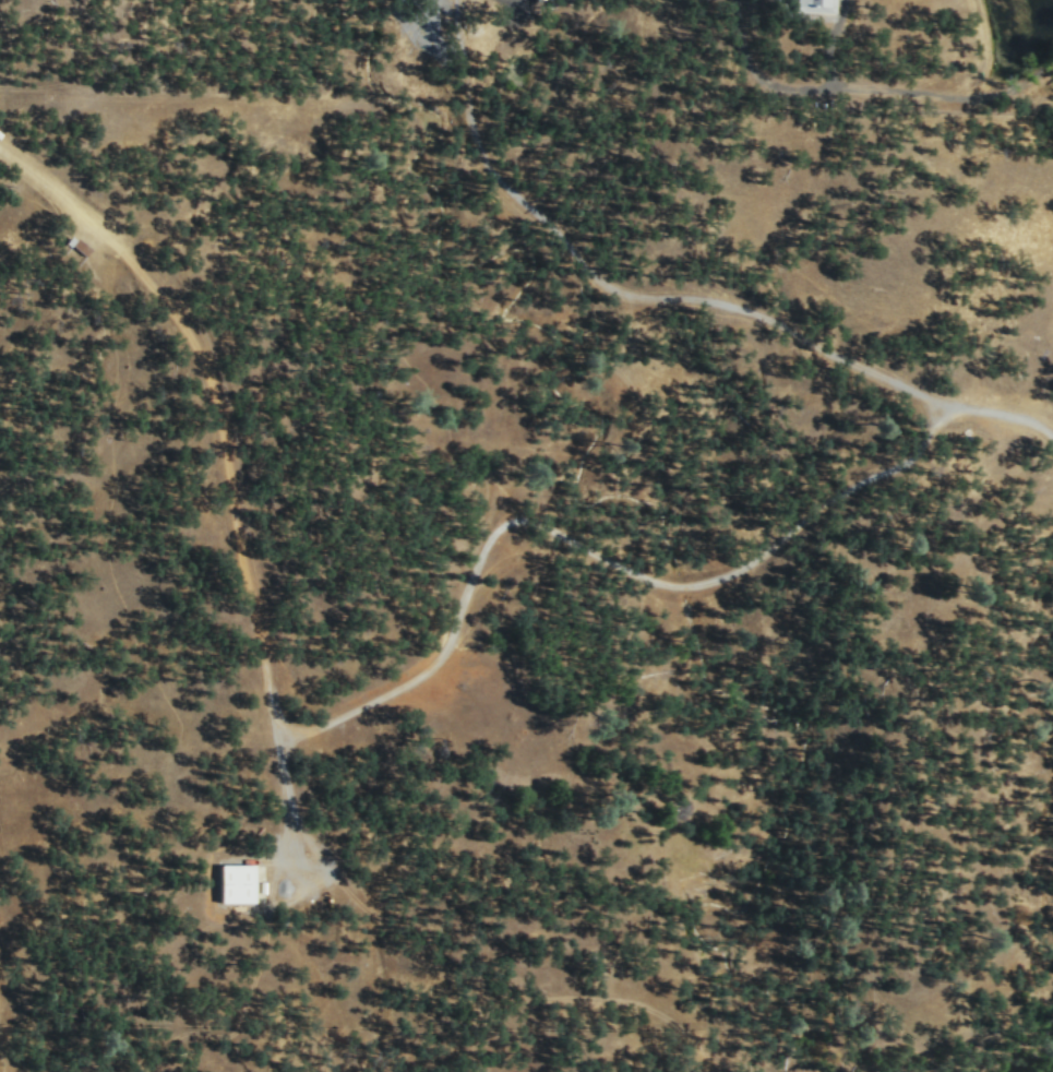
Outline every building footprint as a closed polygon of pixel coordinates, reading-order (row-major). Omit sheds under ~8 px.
[(792,10),(831,12),(832,0),(793,0),(792,10)] [(218,863),(218,902),(252,903),(252,865),(218,863)]
